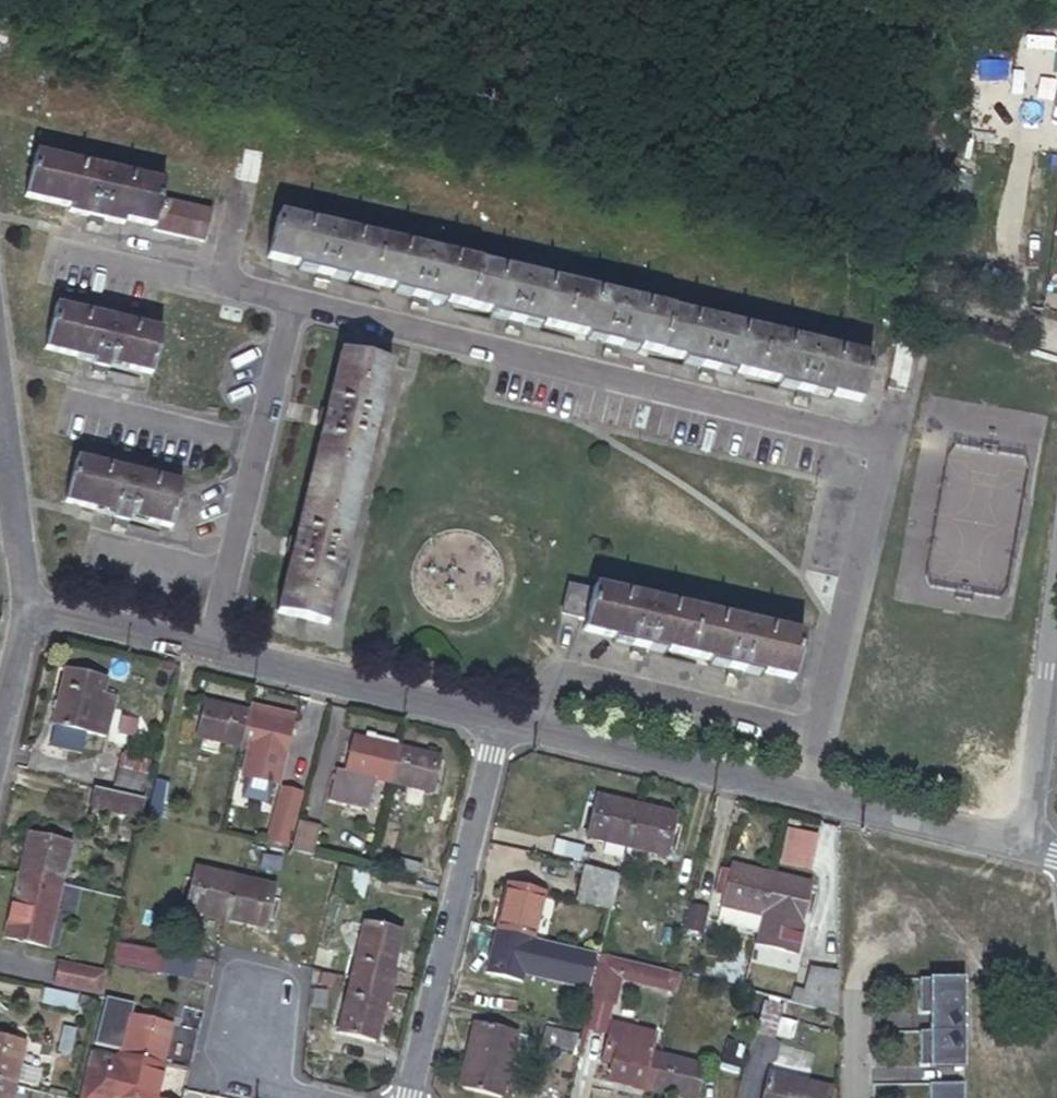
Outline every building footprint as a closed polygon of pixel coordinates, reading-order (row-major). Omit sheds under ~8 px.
[(161,187),(35,156),(24,197),(69,208),(68,212),(121,225),(123,221),(151,228),(150,231),(200,243),(209,213),(158,201),(161,187)] [(348,279),(369,283),(378,242),(276,218),(266,259),(298,267),(296,272),(347,284),(348,279)] [(378,242),(369,283),(390,289),(389,294),(444,307),(444,302),(466,306),(476,265),(417,252),(378,242)] [(476,265),(466,306),(489,312),(487,317),(538,329),(539,323),(561,329),(572,288),(557,285),(476,265)] [(665,310),(572,288),(561,329),(583,334),(582,339),(633,351),(634,346),(659,352),(669,311),(665,310)] [(159,334),(55,308),(44,348),(91,361),(90,364),(106,369),(107,364),(148,375),(159,334)] [(754,374),(764,333),(669,311),(659,352),(680,357),(678,362),(732,374),(733,369),(754,374)] [(870,357),(764,333),(754,374),(777,380),(775,384),(827,397),(828,392),(859,400),(870,357)] [(340,353),(308,482),(356,495),(388,365),(340,353)] [(179,488),(75,462),(65,502),(114,515),(111,519),(128,524),(130,518),(169,528),(179,488)] [(356,495),(308,482),(276,613),(326,625),(356,495)] [(586,620),(592,592),(568,587),(561,614),(586,620)] [(688,655),(698,614),(593,589),(592,592),(586,620),(583,630),(613,638),(612,642),(662,654),(664,650),(688,655)] [(801,638),(698,614),(688,655),(708,660),(708,664),(758,677),(760,674),(790,680),(801,638)] [(65,670),(52,726),(96,735),(109,680),(65,670)] [(196,736),(239,747),(247,714),(204,703),(196,736)] [(249,709),(247,714),(288,724),(289,719),(249,709)] [(247,714),(239,747),(249,749),(242,775),(274,783),(280,757),(288,724),(247,714)] [(369,778),(387,783),(395,749),(353,738),(345,772),(338,770),(332,798),(362,806),(369,778)] [(395,749),(387,783),(431,793),(439,760),(395,749)] [(123,754),(114,784),(141,790),(149,760),(123,754)] [(155,779),(147,811),(161,815),(170,782),(155,779)] [(299,795),(280,790),(267,843),(286,848),(299,795)] [(108,793),(105,811),(135,818),(140,800),(108,793)] [(586,837),(625,848),(635,805),(597,797),(586,837)] [(625,848),(622,861),(656,870),(660,855),(666,858),(677,816),(635,805),(625,848)] [(297,822),(289,852),(308,856),(315,826),(297,822)] [(779,861),(812,865),(816,828),(783,823),(779,861)] [(29,829),(20,869),(61,878),(70,839),(29,829)] [(185,908),(226,918),(238,871),(196,861),(185,908)] [(610,910),(619,875),(576,865),(567,901),(610,910)] [(758,916),(768,875),(729,866),(718,906),(758,916)] [(61,878),(20,869),(5,933),(47,942),(52,920),(61,878)] [(238,871),(226,918),(267,928),(278,881),(238,871)] [(758,917),(752,942),(792,951),(808,885),(768,875),(758,917)] [(510,886),(498,931),(532,939),(543,894),(510,886)] [(664,892),(658,916),(681,922),(687,897),(664,892)] [(690,900),(679,944),(694,948),(705,904),(690,900)] [(718,906),(715,920),(755,930),(758,916),(718,906)] [(363,922),(350,978),(393,989),(396,971),(392,970),(402,932),(363,922)] [(583,926),(578,946),(592,949),(597,930),(583,926)] [(532,939),(498,931),(488,974),(522,982),(532,939)] [(115,938),(111,961),(158,969),(162,946),(115,938)] [(600,956),(591,995),(612,1000),(622,961),(600,956)] [(622,961),(618,977),(679,992),(683,976),(672,973),(622,961)] [(789,1002),(837,1014),(837,976),(797,967),(789,1002)] [(64,968),(60,985),(92,992),(96,976),(64,968)] [(967,977),(923,978),(923,1013),(931,1013),(967,1013),(967,977)] [(393,989),(350,978),(336,1034),(375,1043),(384,1005),(389,1006),(393,989)] [(586,992),(562,986),(557,1008),(581,1014),(586,992)] [(49,987),(45,1002),(77,1009),(75,1017),(90,1021),(96,999),(49,987)] [(768,1001),(761,1029),(777,1033),(784,1005),(768,1001)] [(111,1003),(101,1044),(124,1049),(122,1055),(160,1064),(171,1024),(133,1015),(134,1009),(111,1003)] [(967,1013),(931,1013),(931,1031),(967,1031),(967,1013)] [(740,1020),(731,1057),(742,1060),(752,1024),(740,1020)] [(476,1024),(460,1088),(501,1097),(517,1034),(476,1024)] [(655,1090),(663,1056),(651,1054),(656,1035),(613,1025),(604,1061),(614,1063),(610,1079),(655,1090)] [(556,1031),(552,1047),(573,1052),(577,1036),(556,1031)] [(931,1031),(923,1031),(923,1066),(967,1066),(967,1031),(931,1031)] [(14,1085),(24,1042),(0,1037),(0,1082),(14,1085)] [(655,1090),(686,1097),(699,1097),(709,1053),(666,1043),(655,1090)] [(122,1055),(120,1061),(95,1055),(85,1097),(111,1097),(112,1095),(125,1097),(152,1097),(160,1064),(122,1055)] [(761,1097),(829,1097),(831,1089),(768,1073),(761,1097)] [(0,1082),(0,1097),(10,1097),(14,1085),(0,1082)] [(933,1085),(933,1097),(967,1097),(967,1084),(933,1085)]
